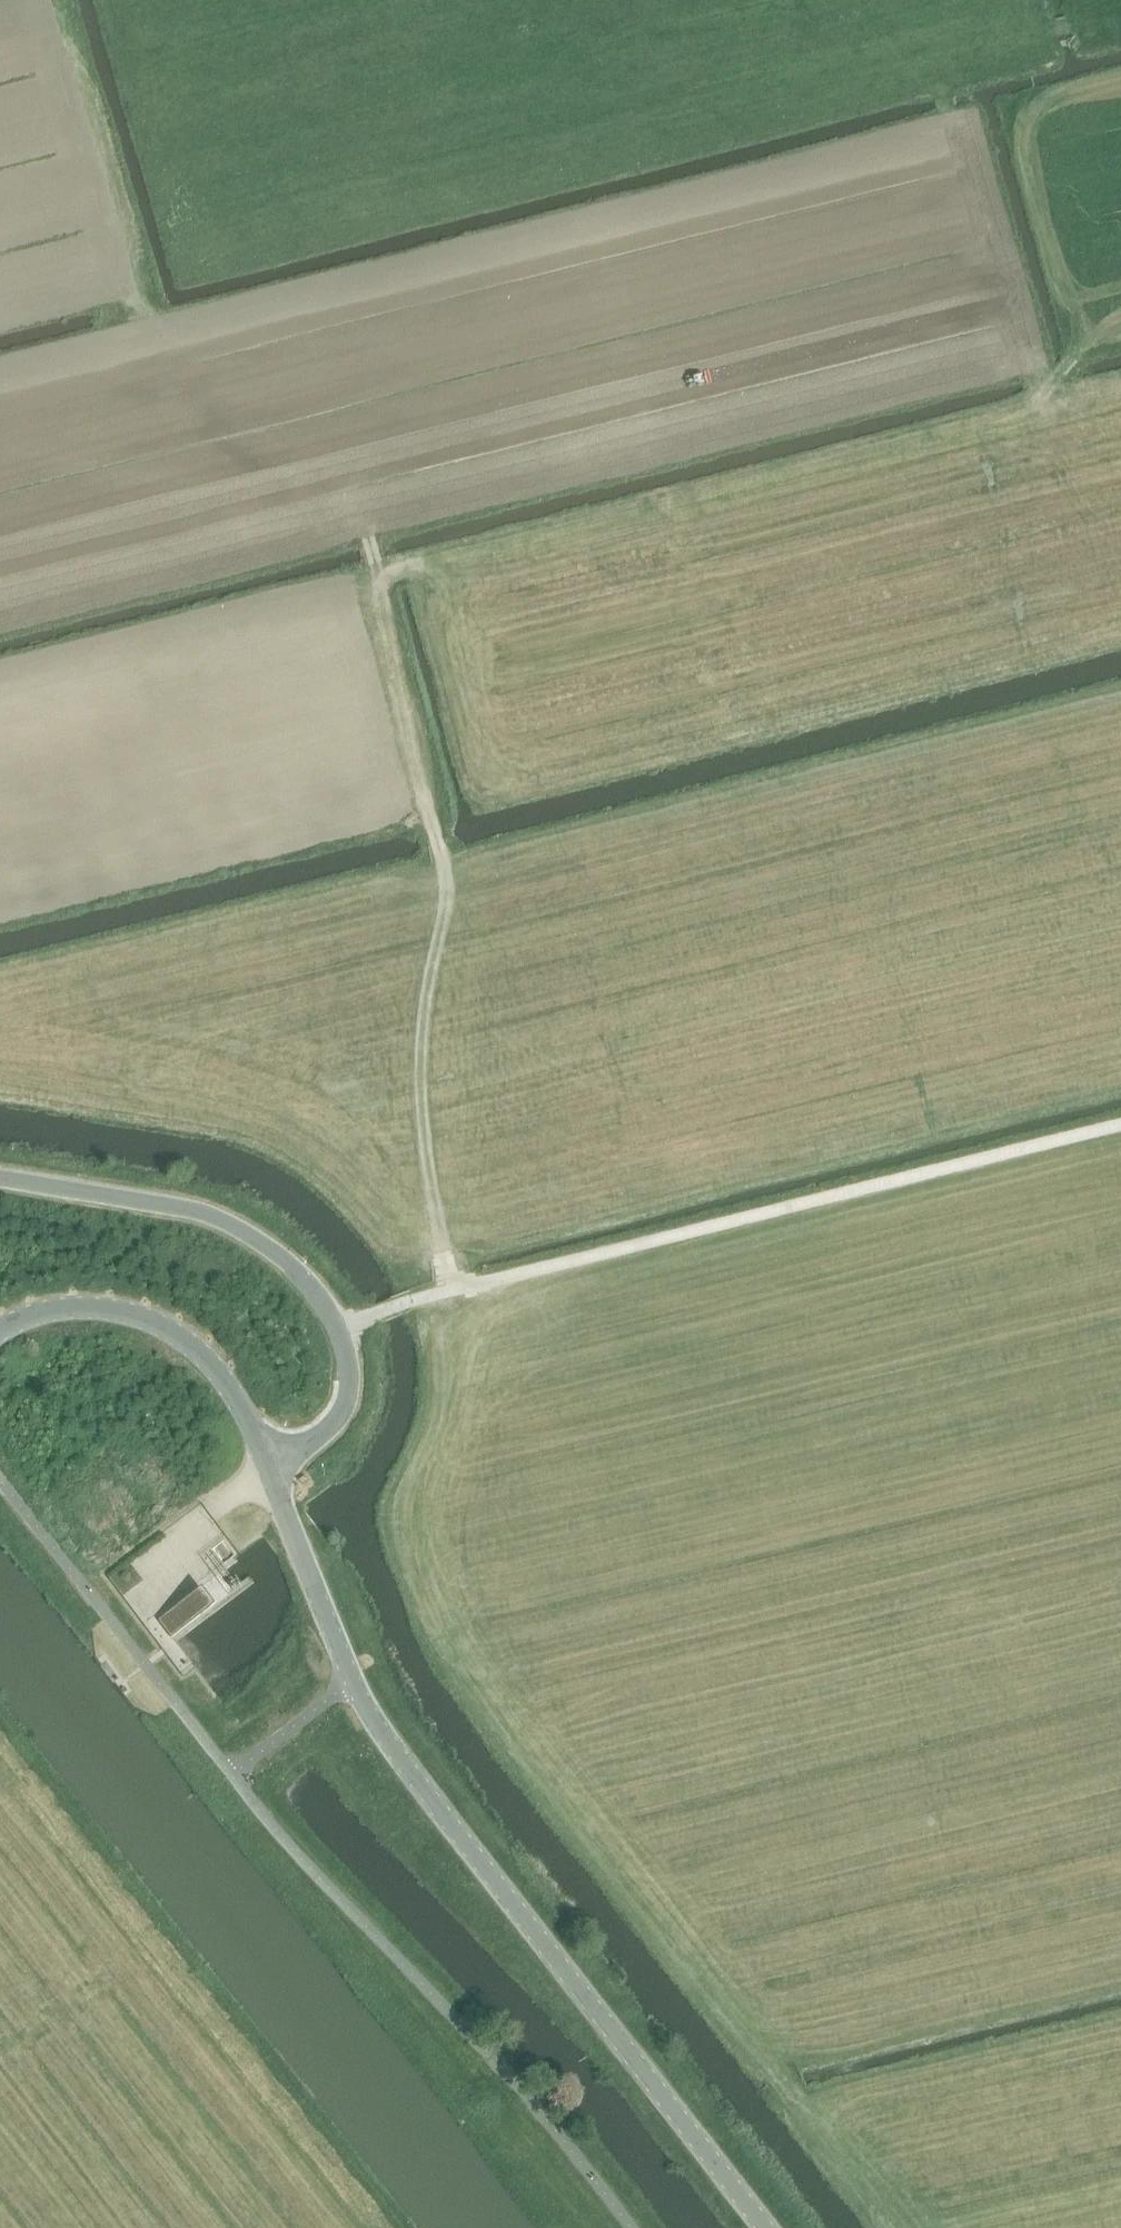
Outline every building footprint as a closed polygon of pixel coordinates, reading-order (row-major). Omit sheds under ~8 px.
[(213,1607),(200,1590),(189,1598),(159,1621),(173,1639),(213,1607)]
